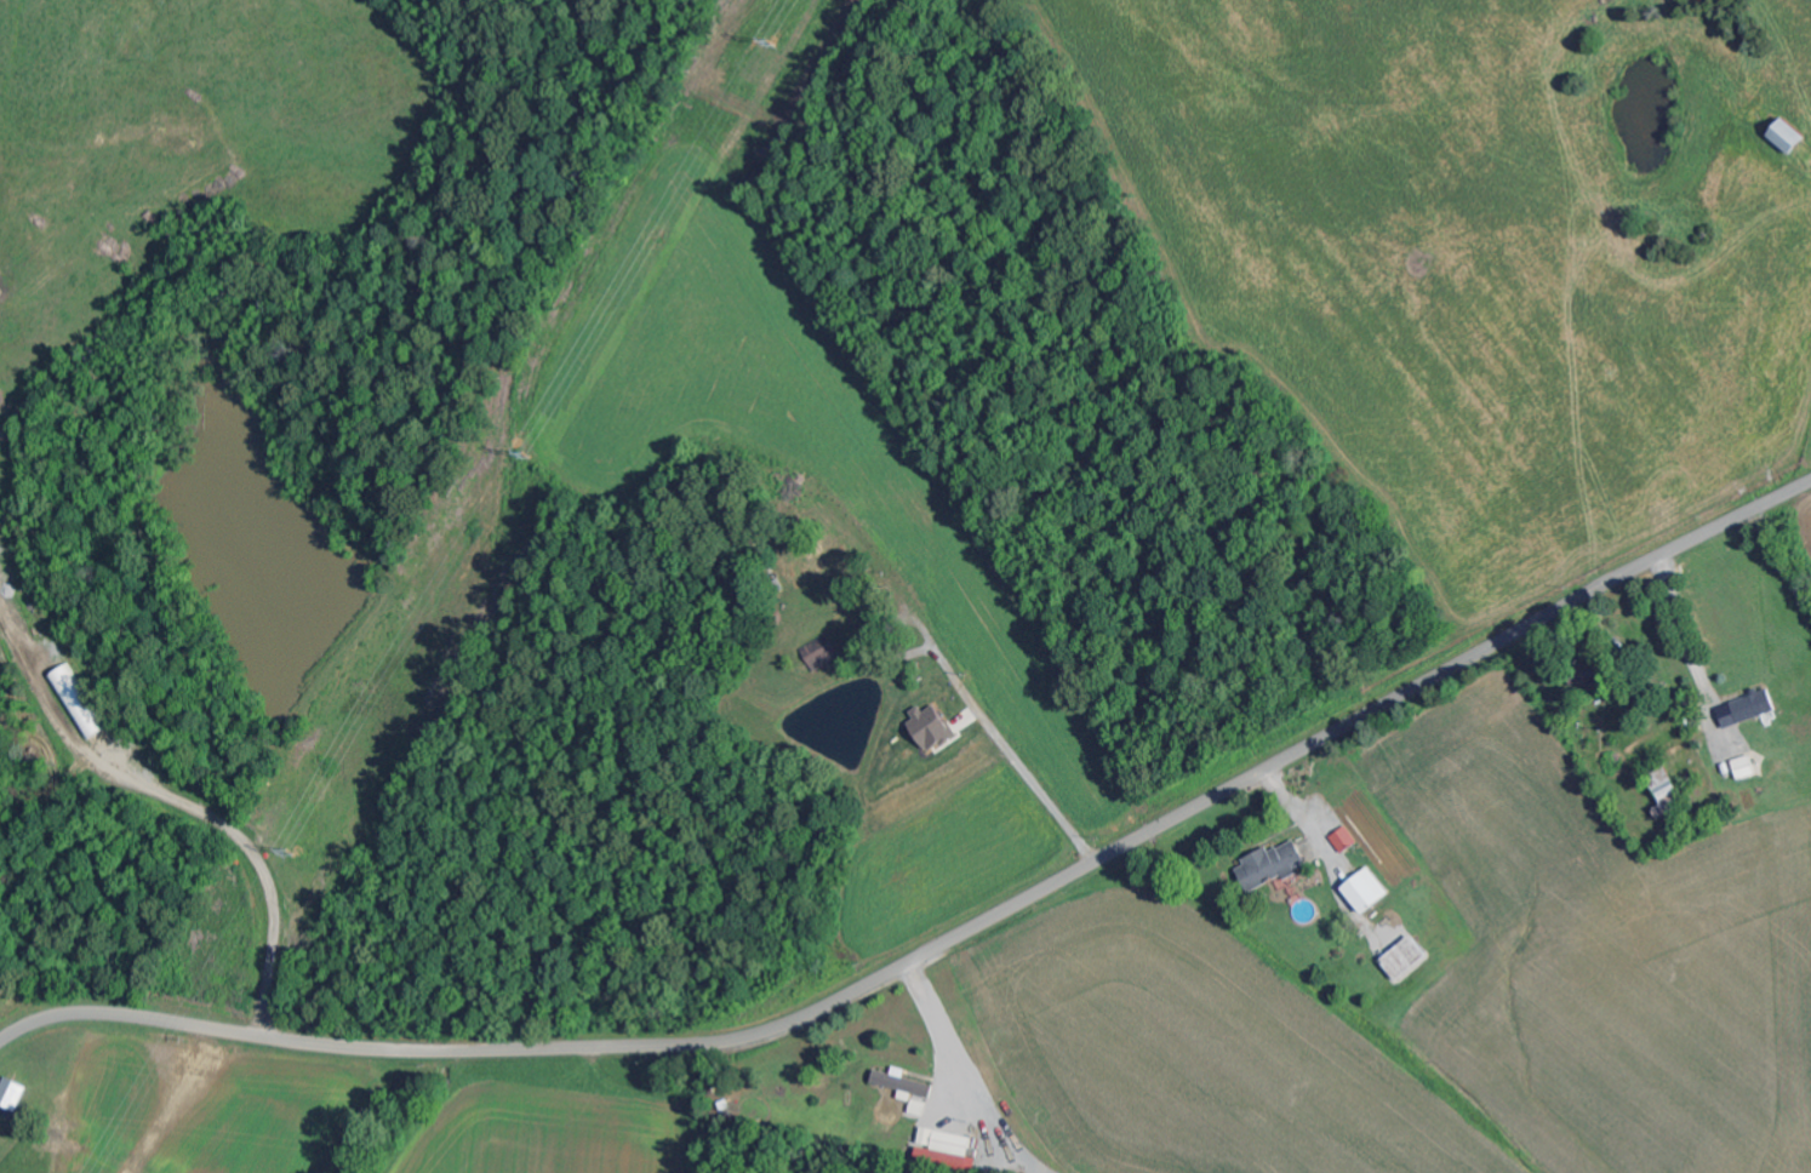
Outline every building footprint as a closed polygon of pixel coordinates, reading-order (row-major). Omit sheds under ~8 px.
[(1771,136),(1794,156),(1809,138),(1786,119),(1771,136)] [(814,671),(842,660),(833,636),(805,647),(814,671)] [(91,742),(113,729),(75,664),(53,676),(91,742)] [(1741,724),(1781,712),(1774,690),(1735,703),(1741,724)] [(927,713),(923,706),(908,716),(931,753),(959,737),(939,705),(927,713)] [(1737,762),(1743,781),(1761,775),(1755,756),(1737,762)] [(1663,808),(1657,810),(1661,819),(1679,812),(1676,802),(1685,798),(1670,765),(1649,774),(1663,808)] [(1360,844),(1349,827),(1334,838),(1345,854),(1360,844)] [(1287,877),(1289,881),(1301,875),(1299,869),(1309,864),(1299,841),(1273,853),(1272,850),(1238,866),(1251,893),(1287,877)] [(1394,894),(1372,868),(1345,890),(1368,917),(1394,894)] [(1398,983),(1433,962),(1418,937),(1383,958),(1398,983)] [(907,1079),(909,1071),(897,1068),(895,1075),(878,1070),(875,1084),(934,1099),(937,1086),(907,1079)] [(22,1113),(32,1088),(9,1078),(0,1099),(0,1103),(22,1113)] [(975,1139),(925,1129),(921,1147),(972,1157),(975,1139)]
